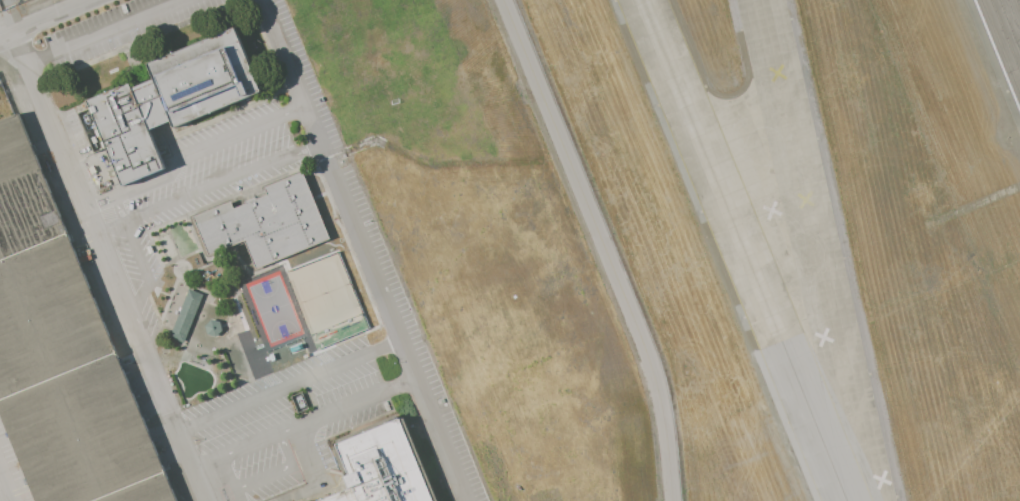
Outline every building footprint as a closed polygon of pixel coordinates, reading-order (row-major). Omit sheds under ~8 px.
[(263,87),(235,17),(146,53),(152,66),(83,94),(119,182),(162,164),(147,127),(172,117),(174,123),(263,87)] [(23,104),(0,113),(0,421),(33,500),(184,500),(23,104)] [(192,211),(300,169),(327,237),(245,269),(234,240),(207,251),(192,211)] [(295,262),(336,246),(351,284),(310,300),(295,262)] [(301,313),(287,275),(246,290),(260,327),(301,313)] [(185,343),(198,293),(184,289),(170,339),(185,343)] [(314,312),(354,295),(367,326),(327,343),(314,312)] [(217,320),(203,323),(206,337),(220,334),(217,320)] [(403,409),(438,500),(293,500),(348,480),(331,436),(403,409)]
